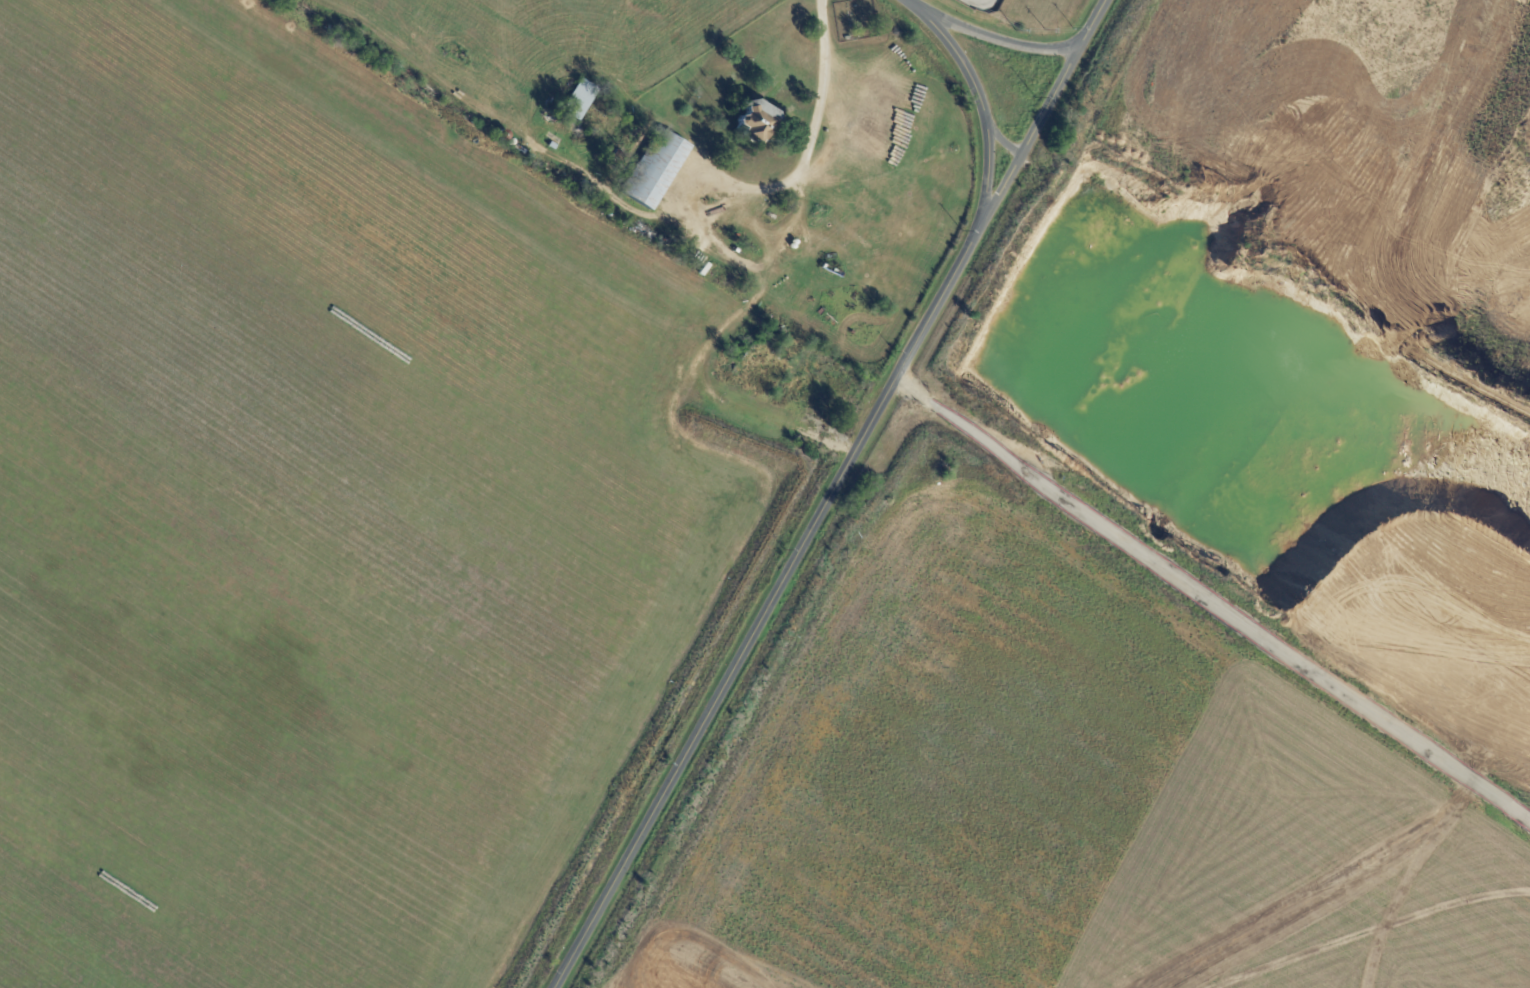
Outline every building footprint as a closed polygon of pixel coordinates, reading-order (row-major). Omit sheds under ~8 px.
[(582,79),(599,90),(579,123),(562,112),(582,79)] [(765,107),(777,115),(780,127),(773,127),(772,129),(769,128),(766,132),(768,133),(758,149),(740,137),(745,131),(739,127),(738,123),(741,118),(745,118),(747,115),(745,104),(757,101),(765,107)] [(655,114),(669,123),(666,127),(665,127),(665,128),(658,124),(659,123),(652,119),(655,114)] [(691,148),(651,213),(620,193),(660,129),(691,148)] [(557,147),(554,151),(548,148),(551,143),(557,147)]
